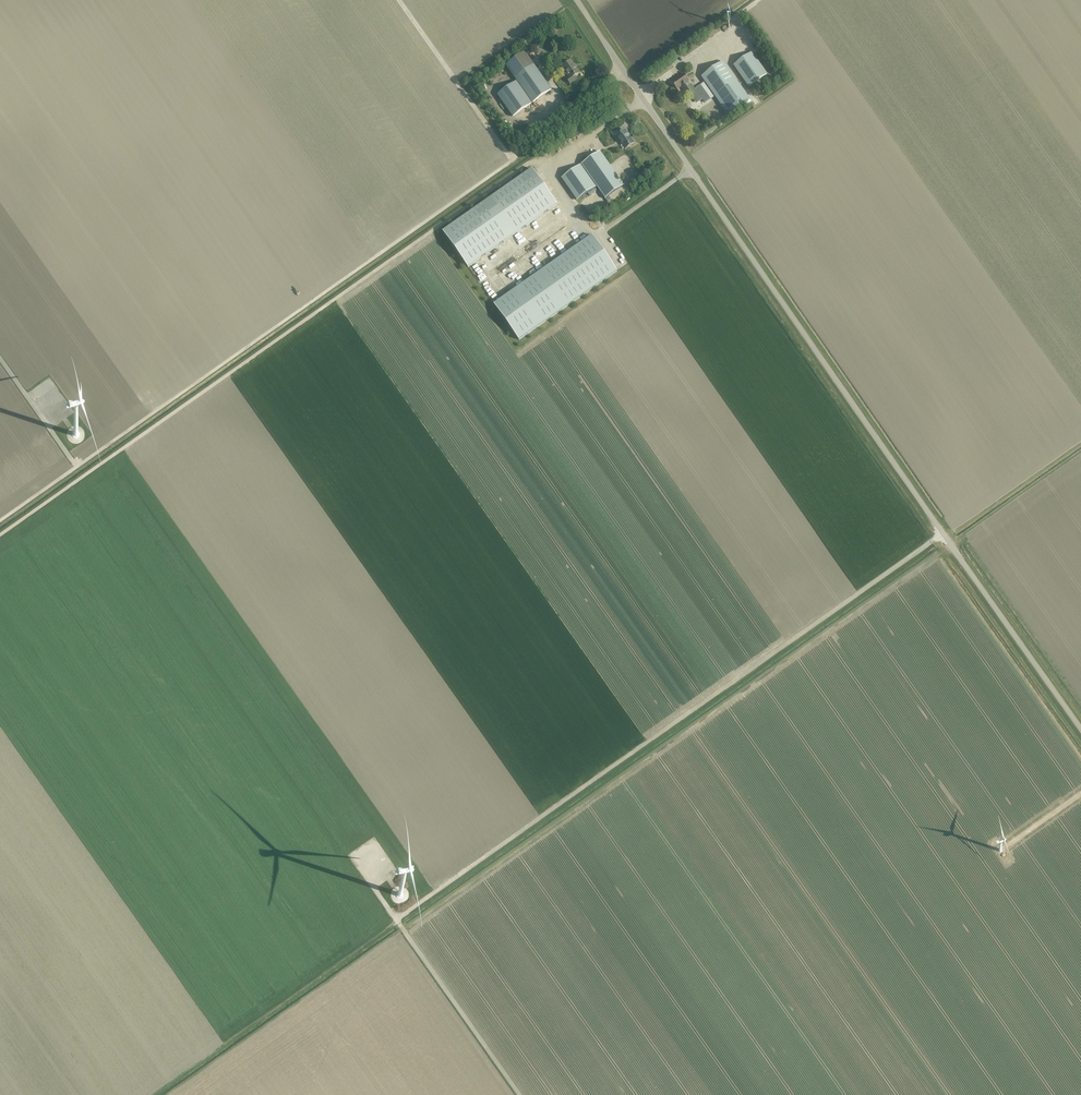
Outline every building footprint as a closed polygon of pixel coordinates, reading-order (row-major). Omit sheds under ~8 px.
[(506,65),(515,78),(532,102),(551,89),(525,52),(506,65)] [(766,74),(752,53),(734,66),(748,86),(766,74)] [(580,73),(576,68),(575,68),(574,67),(575,66),(571,61),(562,67),(564,71),(566,70),(568,73),(567,74),(569,77),(566,79),(570,84),(577,79),(575,76),(580,73)] [(750,100),(723,62),(702,77),(729,115),(750,100)] [(689,81),(683,73),(672,82),(677,89),(681,86),(689,97),(692,95),(697,103),(703,99),(705,102),(713,97),(712,97),(707,91),(702,94),(699,90),(695,93),(687,82),(689,81)] [(498,96),(513,116),(531,103),(517,82),(498,96)] [(629,137),(624,131),(622,132),(619,128),(612,133),(617,140),(618,139),(625,149),(634,143),(630,137),(629,137)] [(623,185),(601,152),(582,165),(605,198),(623,185)] [(581,166),(562,179),(577,200),(595,187),(581,166)] [(468,267),(557,204),(532,169),(443,231),(468,267)] [(572,212),(575,217),(581,213),(577,208),(572,212)] [(519,340),(617,271),(592,235),(494,304),(519,340)]
